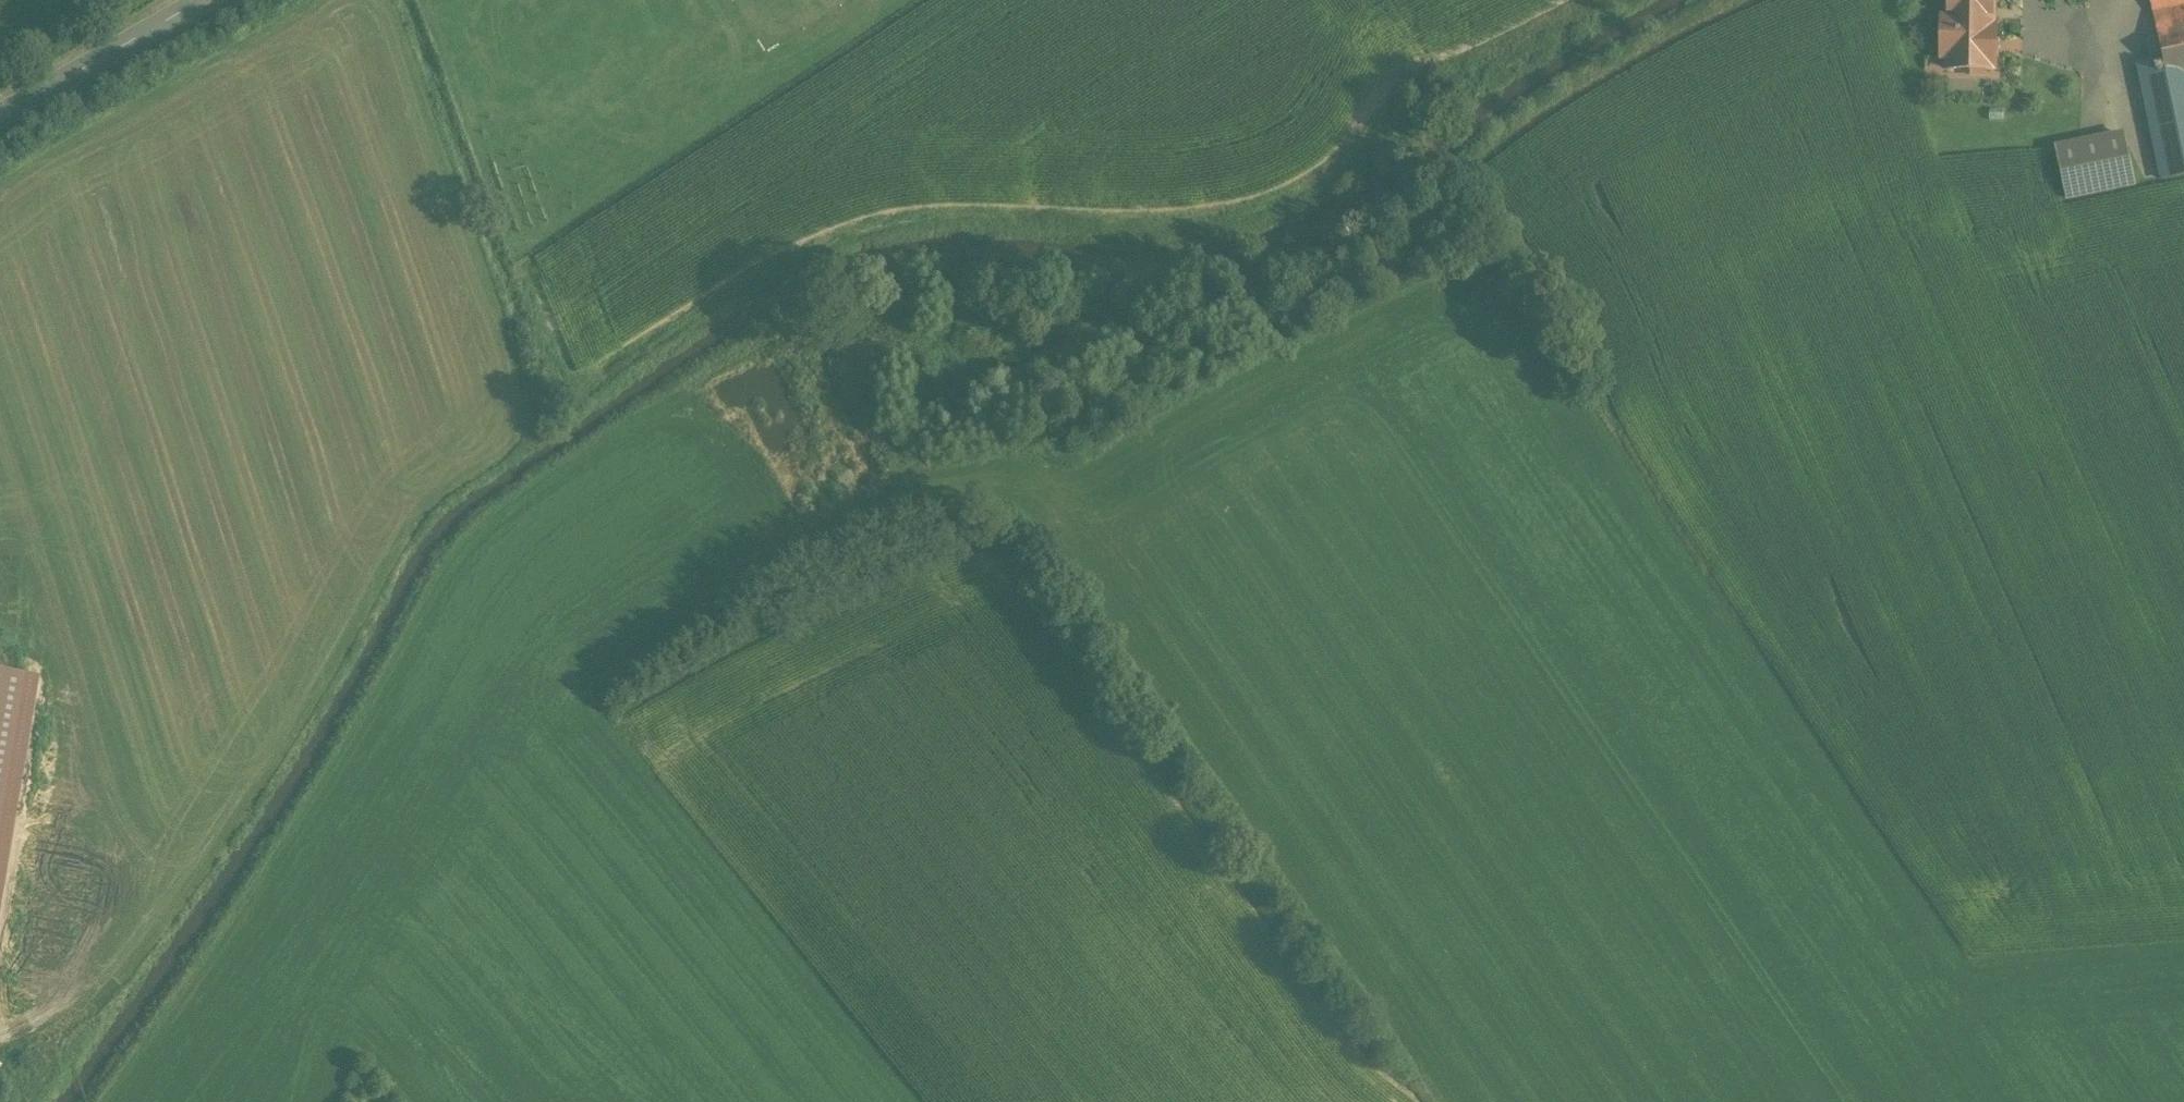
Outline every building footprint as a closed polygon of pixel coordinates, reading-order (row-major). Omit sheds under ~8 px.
[(1948,19),(1942,19),(1941,58),(1947,58),(1947,70),(1991,70),(1992,68),(1995,68),(1996,26),(1992,26),(1993,0),(1948,0),(1948,19)] [(2152,9),(2183,3),(2183,0),(2150,0),(2152,9)] [(2153,13),(2166,74),(2158,75),(2154,72),(2152,61),(2138,64),(2162,179),(2183,174),(2183,6),(2153,13)] [(2154,66),(2154,68),(2154,70),(2155,72),(2157,73),(2159,73),(2161,73),(2162,72),(2163,70),(2164,68),(2163,66),(2162,65),(2160,64),(2159,63),(2157,64),(2155,65),(2154,66)] [(2123,134),(2056,148),(2068,199),(2134,185),(2123,134)] [(20,677),(0,674),(0,797),(20,677)]
